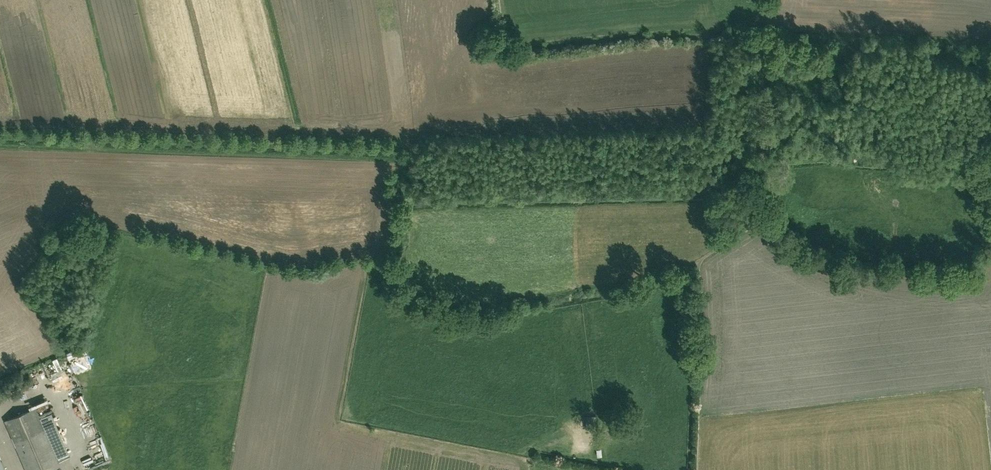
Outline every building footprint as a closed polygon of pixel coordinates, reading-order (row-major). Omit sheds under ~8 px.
[(58,462),(35,408),(5,420),(26,469),(39,469),(58,462)]
